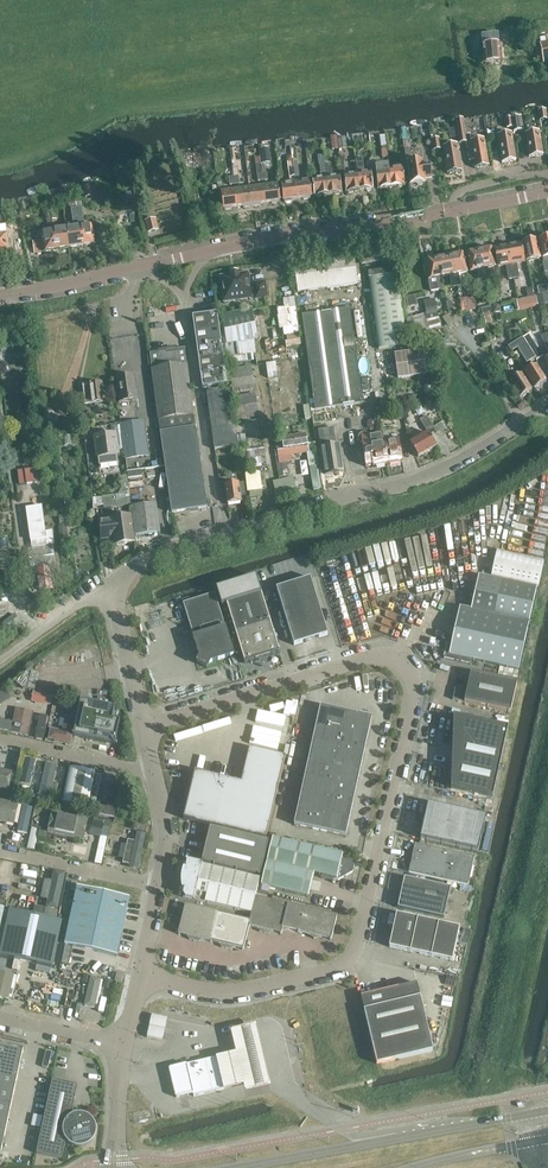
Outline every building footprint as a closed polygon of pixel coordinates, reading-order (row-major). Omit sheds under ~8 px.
[(485,64),(487,64),(488,66),(493,65),(494,63),(501,62),(499,44),(489,45),(488,36),(482,37),(485,64)] [(547,119),(546,110),(539,111),(540,120),(547,119)] [(512,118),(513,127),(514,128),(521,127),(519,117),(512,118)] [(525,133),(529,157),(543,155),(540,131),(525,133)] [(498,135),(502,163),(516,160),(512,133),(498,135)] [(347,148),(346,137),(338,138),(339,149),(347,148)] [(432,140),(434,151),(441,150),(439,138),(432,140)] [(339,151),(338,139),(330,139),(332,151),(339,151)] [(474,161),(475,168),(489,166),(484,139),(466,142),(470,161),(474,161)] [(444,146),(448,174),(462,172),(458,144),(444,146)] [(271,146),(262,146),(263,162),(271,162),(271,146)] [(225,161),(226,168),(233,167),(231,151),(226,151),(227,160),(225,161)] [(185,160),(187,171),(215,167),(213,156),(185,160)] [(356,159),(358,173),(360,191),(366,190),(367,191),(371,191),(372,189),(374,189),(371,172),(365,172),(363,158),(356,159)] [(293,163),(292,163),(298,199),(303,198),(304,200),(310,199),(310,198),(312,197),(310,180),(300,181),(298,161),(293,161),(293,163)] [(423,165),(422,161),(407,163),(410,183),(416,183),(418,185),(422,184),(423,182),(425,182),(425,179),(432,178),(430,164),(423,165)] [(298,199),(292,163),(288,164),(290,182),(281,184),(283,201),(285,201),(285,202),(292,201),(292,200),(298,199)] [(326,178),(328,195),(335,194),(336,195),(339,195),(340,193),(342,193),(340,176),(332,177),(331,164),(326,165),(325,165),(326,173),(326,178)] [(391,187),(389,169),(388,165),(375,166),(376,171),(375,171),(378,189),(380,188),(381,190),(384,189),(385,188),(391,187)] [(403,168),(389,169),(391,187),(398,186),(399,187),(402,187),(403,185),(405,185),(403,168)] [(360,191),(358,173),(344,175),(346,193),(348,192),(349,194),(353,193),(353,192),(360,191)] [(239,176),(234,177),(229,178),(230,185),(240,184),(239,176)] [(328,195),(326,178),(312,179),(315,197),(317,197),(318,198),(321,197),(322,196),(328,195)] [(278,184),(264,186),(266,203),(272,203),(272,204),(279,203),(279,202),(280,201),(278,184)] [(264,186),(250,188),(252,207),(260,206),(260,204),(266,203),(264,186)] [(250,188),(235,190),(238,207),(244,206),(244,208),(252,207),(250,188)] [(202,212),(197,189),(186,191),(191,214),(202,212)] [(238,207),(235,190),(221,192),(223,209),(225,209),(225,210),(232,209),(232,208),(238,207)] [(127,192),(129,204),(135,203),(132,191),(127,192)] [(73,229),(67,230),(70,248),(82,246),(76,208),(70,209),(73,229)] [(81,208),(76,208),(82,246),(95,244),(93,226),(84,228),(81,208)] [(57,250),(52,220),(51,212),(45,213),(48,230),(49,229),(49,233),(41,234),(42,241),(35,242),(37,253),(57,250)] [(55,220),(52,220),(57,250),(70,248),(67,230),(59,231),(58,226),(58,227),(57,223),(55,220)] [(146,222),(149,232),(158,230),(155,220),(146,222)] [(0,238),(0,257),(2,257),(4,258),(7,258),(8,256),(10,256),(7,237),(0,238)] [(543,262),(542,263),(546,279),(547,278),(547,237),(546,237),(545,238),(539,240),(543,262)] [(523,243),(526,262),(540,259),(537,240),(530,241),(529,241),(525,241),(524,243),(523,243)] [(513,245),(508,246),(514,279),(519,278),(517,264),(524,262),(521,243),(519,244),(518,243),(514,243),(513,245)] [(514,279),(508,246),(502,247),(500,246),(497,247),(496,248),(494,247),(498,267),(506,266),(509,280),(514,279)] [(485,250),(480,251),(486,284),(491,283),(488,268),(496,267),(493,249),(491,249),(489,248),(486,249),(485,250)] [(486,284),(480,251),(475,252),(473,251),(470,252),(469,253),(467,254),(470,272),(478,270),(481,285),(486,284)] [(456,256),(451,257),(457,287),(461,286),(459,274),(467,272),(464,254),(462,255),(460,254),(458,254),(456,256)] [(440,259),(438,259),(442,277),(450,276),(452,288),(457,287),(451,257),(446,258),(444,257),(442,257),(440,259)] [(296,267),(299,292),(358,284),(354,259),(296,267)] [(442,277),(438,259),(434,260),(432,259),(429,260),(428,261),(426,262),(431,292),(444,290),(442,277)] [(369,273),(371,287),(379,349),(408,345),(397,269),(369,273)] [(223,276),(220,276),(220,277),(224,302),(252,298),(252,297),(255,297),(256,298),(267,296),(265,281),(264,281),(264,282),(255,283),(254,283),(254,286),(250,286),(249,273),(249,272),(248,272),(248,273),(238,274),(238,273),(233,273),(233,275),(223,276)] [(547,299),(547,287),(547,284),(539,287),(544,301),(547,299)] [(408,305),(418,304),(417,294),(407,295),(408,305)] [(296,296),(284,297),(285,306),(279,307),(281,327),(285,327),(286,334),(300,332),(296,296)] [(424,309),(425,309),(427,316),(438,314),(435,300),(430,301),(430,297),(422,299),(424,309)] [(460,299),(463,312),(475,310),(473,297),(460,299)] [(302,316),(316,410),(363,404),(350,309),(302,316)] [(253,310),(223,316),(225,330),(224,331),(227,345),(227,354),(244,352),(244,354),(256,353),(254,341),(258,341),(253,310)] [(193,317),(203,389),(227,385),(217,314),(193,317)] [(431,329),(430,320),(425,321),(423,315),(413,318),(417,333),(431,329)] [(439,317),(430,320),(431,329),(441,326),(439,317)] [(535,347),(537,346),(531,336),(524,340),(535,359),(541,356),(535,347)] [(508,348),(510,352),(517,347),(530,368),(524,372),(534,389),(546,381),(536,365),(538,364),(523,339),(508,348)] [(150,353),(160,432),(195,427),(185,348),(150,353)] [(513,356),(510,352),(508,348),(494,356),(499,365),(513,356)] [(395,354),(398,379),(427,375),(427,374),(436,373),(432,350),(424,351),(424,350),(395,354)] [(269,376),(279,375),(277,362),(268,362),(269,376)] [(251,367),(230,370),(238,420),(259,416),(254,384),(251,367)] [(526,395),(527,394),(532,390),(521,374),(510,381),(520,398),(521,397),(523,397),(526,395)] [(135,388),(133,376),(116,378),(120,403),(137,400),(136,388),(135,388)] [(101,383),(83,385),(85,405),(103,402),(101,384),(101,383)] [(207,393),(215,449),(238,446),(230,390),(207,393)] [(75,417),(76,429),(91,428),(89,416),(75,417)] [(421,420),(427,431),(433,428),(427,417),(421,420)] [(144,418),(121,422),(126,458),(149,455),(144,418)] [(367,420),(369,430),(379,428),(377,419),(367,420)] [(195,427),(160,432),(172,513),(207,508),(195,427)] [(341,457),(339,445),(336,446),(333,428),(318,430),(325,474),(343,471),(342,462),(344,462),(343,457),(341,457)] [(388,465),(384,443),(383,433),(361,436),(366,466),(373,465),(373,467),(388,465)] [(410,444),(418,457),(436,447),(429,433),(410,444)] [(96,446),(95,448),(95,453),(97,454),(98,457),(117,454),(114,434),(95,437),(96,446)] [(292,455),(309,453),(307,444),(306,434),(290,436),(292,455)] [(289,455),(292,455),(290,436),(282,437),(282,441),(276,442),(278,451),(275,452),(276,457),(289,455)] [(399,441),(384,443),(388,465),(402,462),(399,441)] [(307,444),(309,453),(309,458),(307,458),(312,489),(321,488),(315,443),(307,444)] [(247,449),(250,467),(263,465),(260,447),(247,449)] [(290,459),(289,455),(276,457),(277,462),(280,478),(289,476),(286,460),(290,459)] [(41,467),(19,469),(20,484),(43,482),(41,467)] [(143,469),(129,470),(130,482),(144,481),(143,469)] [(243,474),(247,494),(255,492),(251,472),(243,474)] [(274,483),(278,496),(297,491),(296,489),(299,488),(297,482),(294,483),(293,478),(274,483)] [(233,484),(225,485),(228,504),(241,502),(240,491),(246,490),(244,482),(239,483),(238,482),(232,483),(233,484)] [(132,506),(136,535),(160,532),(156,503),(132,506)] [(53,531),(45,532),(42,507),(26,509),(32,548),(55,545),(53,531)] [(59,524),(58,524),(61,538),(68,537),(66,523),(64,515),(57,515),(59,524)] [(103,538),(115,537),(116,545),(118,545),(119,546),(124,545),(125,544),(133,542),(130,517),(112,519),(112,521),(101,522),(103,538)] [(53,591),(49,566),(35,568),(39,593),(53,591)] [(256,577),(216,589),(217,593),(222,606),(227,605),(262,594),(256,577)] [(276,588),(294,645),(303,642),(305,639),(316,636),(319,637),(319,638),(328,635),(311,578),(276,588)] [(494,615),(460,608),(452,643),(447,642),(444,658),(472,665),(473,660),(519,670),(537,589),(502,581),(494,615)] [(183,604),(200,657),(197,663),(207,668),(210,663),(234,655),(215,594),(183,604)] [(244,663),(245,664),(280,653),(280,652),(262,594),(227,605),(245,663),(244,663)] [(0,625),(0,627),(5,634),(20,622),(15,614),(0,625)] [(28,688),(35,690),(39,673),(31,672),(28,688)] [(453,700),(464,702),(511,712),(517,682),(471,672),(467,691),(455,688),(453,700)] [(12,695),(5,686),(0,689),(0,704),(12,695)] [(34,692),(32,700),(50,704),(52,696),(34,692)] [(80,701),(73,736),(114,745),(119,722),(111,720),(114,709),(80,701)] [(320,706),(316,727),(342,733),(346,712),(320,706)] [(35,713),(18,710),(13,734),(30,738),(35,713)] [(346,712),(342,733),(368,739),(372,717),(346,712)] [(451,785),(451,788),(493,798),(508,728),(454,716),(453,731),(463,734),(452,785),(451,785)] [(70,745),(75,721),(66,719),(63,730),(52,728),(49,741),(70,745)] [(316,727),(312,743),(338,749),(342,733),(316,727)] [(342,733),(338,749),(364,755),(368,739),(342,733)] [(312,743),(309,760),(334,765),(338,749),(312,743)] [(183,819),(266,839),(286,756),(249,748),(241,782),(195,771),(183,819)] [(338,749),(334,765),(360,771),(364,755),(338,749)] [(309,760),(305,776),(331,781),(334,765),(309,760)] [(32,788),(40,790),(45,765),(37,763),(32,788)] [(9,791),(13,772),(0,769),(1,764),(0,764),(0,789),(9,791)] [(46,764),(39,799),(49,801),(51,793),(53,783),(56,766),(46,764)] [(334,765),(331,781),(357,787),(360,771),(334,765)] [(25,766),(19,792),(27,793),(33,768),(25,766)] [(70,768),(63,802),(88,808),(95,773),(70,768)] [(305,776),(301,792),(327,798),(331,781),(305,776)] [(331,781),(327,798),(353,803),(357,787),(331,781)] [(122,785),(113,783),(107,808),(102,806),(100,815),(114,818),(116,810),(122,785)] [(301,792),(298,808),(324,814),(327,798),(301,792)] [(31,794),(29,801),(37,803),(38,796),(31,794)] [(327,798),(324,814),(350,820),(353,803),(327,798)] [(0,804),(0,823),(19,827),(23,809),(0,804)] [(428,804),(421,839),(444,844),(452,809),(428,804)] [(294,825),(320,831),(324,814),(298,808),(294,825)] [(452,809),(444,844),(461,848),(469,813),(452,809)] [(469,813),(461,848),(478,852),(486,817),(469,813)] [(91,821),(55,814),(51,836),(86,843),(91,821)] [(324,814),(320,831),(346,836),(350,820),(324,814)] [(92,833),(109,836),(111,824),(94,822),(92,833)] [(210,828),(202,862),(260,876),(269,842),(210,828)] [(149,837),(139,834),(131,870),(141,873),(149,837)] [(343,857),(343,855),(273,838),(261,885),(309,896),(314,873),(330,877),(333,883),(353,872),(356,860),(343,857)] [(410,869),(409,873),(468,886),(468,885),(474,857),(415,844),(410,869)] [(193,898),(194,898),(194,900),(252,914),(260,879),(203,865),(203,864),(187,860),(184,876),(199,880),(196,892),(195,892),(193,898)] [(69,874),(57,871),(49,905),(48,911),(60,914),(69,874)] [(398,908),(444,918),(451,888),(404,878),(398,908)] [(65,945),(117,956),(130,898),(78,887),(70,922),(65,945)] [(272,902),(256,897),(250,921),(249,926),(249,927),(260,929),(260,932),(264,933),(272,902)] [(304,909),(272,902),(264,933),(269,934),(270,932),(282,934),(283,929),(299,932),(304,909)] [(189,940),(194,941),(202,909),(185,905),(178,934),(190,937),(189,940)] [(200,939),(211,942),(218,913),(202,909),(194,941),(199,942),(200,939)] [(320,913),(304,909),(299,932),(315,936),(314,939),(320,913)] [(0,956),(0,957),(52,968),(62,921),(10,910),(0,956)] [(221,948),(226,949),(234,917),(218,913),(211,942),(222,945),(221,948)] [(337,917),(320,913),(314,939),(315,936),(331,940),(337,917)] [(389,947),(410,952),(418,919),(397,914),(389,947)] [(250,921),(234,917),(226,949),(231,950),(232,947),(244,950),(249,927),(249,926),(250,921)] [(410,952),(431,957),(439,923),(418,919),(410,952)] [(439,923),(431,957),(453,962),(460,928),(439,923)] [(15,972),(0,970),(0,996),(12,997),(15,972)] [(115,981),(122,983),(124,975),(117,973),(115,981)] [(65,987),(49,983),(45,998),(61,1002),(65,987)] [(420,997),(417,984),(361,997),(364,1010),(377,1065),(433,1051),(420,997)] [(148,1035),(164,1039),(169,1017),(154,1013),(148,1035)] [(259,1028),(234,1034),(239,1055),(218,1060),(226,1093),(248,1088),(249,1095),(273,1090),(259,1028)] [(23,1050),(0,1045),(0,1159),(23,1050)] [(218,1058),(219,1058),(218,1057),(217,1057),(217,1058),(187,1065),(187,1064),(186,1064),(186,1065),(170,1069),(170,1068),(169,1069),(169,1070),(170,1070),(176,1097),(175,1097),(176,1098),(177,1098),(178,1098),(177,1098),(193,1094),(193,1096),(193,1097),(194,1097),(195,1097),(195,1096),(224,1089),(225,1090),(226,1089),(226,1088),(225,1088),(218,1058)] [(96,1129),(94,1122),(90,1117),(84,1114),(77,1114),(71,1116),(78,1085),(52,1080),(36,1154),(62,1159),(66,1140),(71,1145),(78,1147),(86,1146),(92,1142),(95,1136),(96,1129)]
